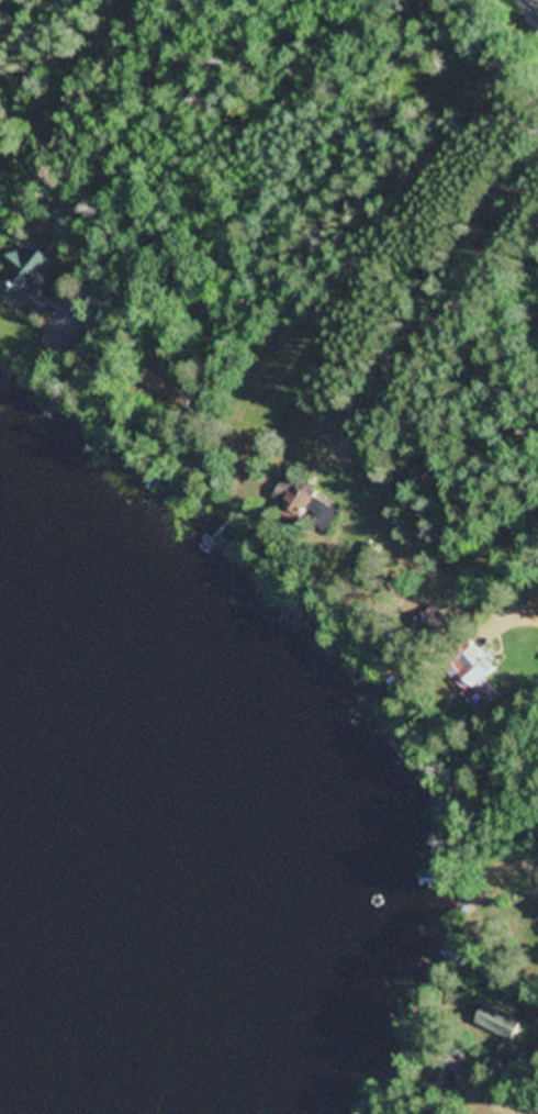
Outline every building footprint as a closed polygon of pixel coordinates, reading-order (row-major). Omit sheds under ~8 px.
[(9,281),(41,299),(63,258),(48,250),(41,263),(23,254),(9,281)] [(320,489),(288,474),(275,503),(308,517),(320,489)] [(458,662),(480,706),(500,696),(490,675),(497,671),(491,659),(480,664),(474,653),(458,662)]
